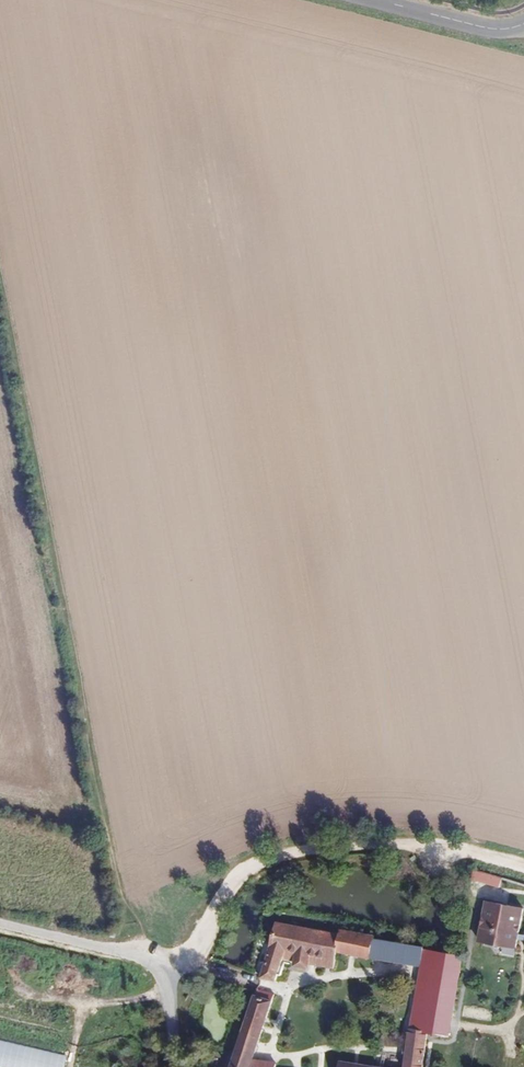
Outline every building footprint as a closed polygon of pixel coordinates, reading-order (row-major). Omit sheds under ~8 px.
[(474,868),(471,878),(499,888),(503,878),(474,868)] [(523,915),(523,906),(486,899),(478,941),(518,948),(523,915)] [(338,953),(342,930),(277,921),(260,978),(276,981),(284,960),(293,961),(293,966),(308,968),(310,964),(334,969),(338,953)] [(450,1037),(464,955),(342,930),(338,953),(420,967),(408,1031),(428,1034),(450,1037)] [(254,1059),(272,1001),(254,997),(230,1066),(277,1066),(278,1062),(254,1059)] [(60,1040),(0,1028),(0,1051),(55,1063),(60,1040)] [(428,1034),(408,1031),(403,1066),(423,1066),(428,1034)]
